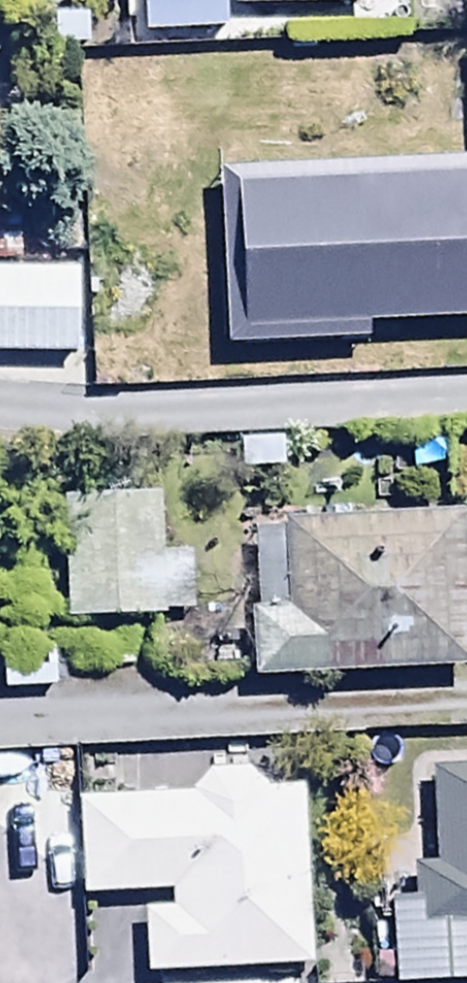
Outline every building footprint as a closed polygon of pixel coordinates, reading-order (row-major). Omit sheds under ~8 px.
[(226,9),(362,8),(362,0),(226,0),(226,9)] [(102,17),(46,18),(47,54),(103,52),(102,17)] [(86,207),(89,331),(219,328),(215,206),(237,206),(238,221),(265,220),(266,229),(432,225),(428,77),(231,82),(232,126),(216,126),(216,148),(196,149),(197,166),(128,168),(129,206),(86,207)] [(73,356),(73,276),(0,276),(0,356),(73,356)] [(158,497),(58,499),(61,624),(156,622),(156,612),(193,611),(192,553),(159,553),(158,497)] [(276,535),(249,535),(252,618),(243,619),(246,682),(464,673),(458,519),(276,526),(276,535)] [(0,653),(0,695),(51,693),(50,651),(0,653)] [(200,774),(185,800),(72,806),(77,902),(164,897),(165,913),(137,914),(140,978),(307,969),(298,793),(264,794),(245,772),(200,774)] [(426,776),(431,869),(410,870),(412,906),(385,908),(389,982),(466,982),(466,773),(426,776)]
